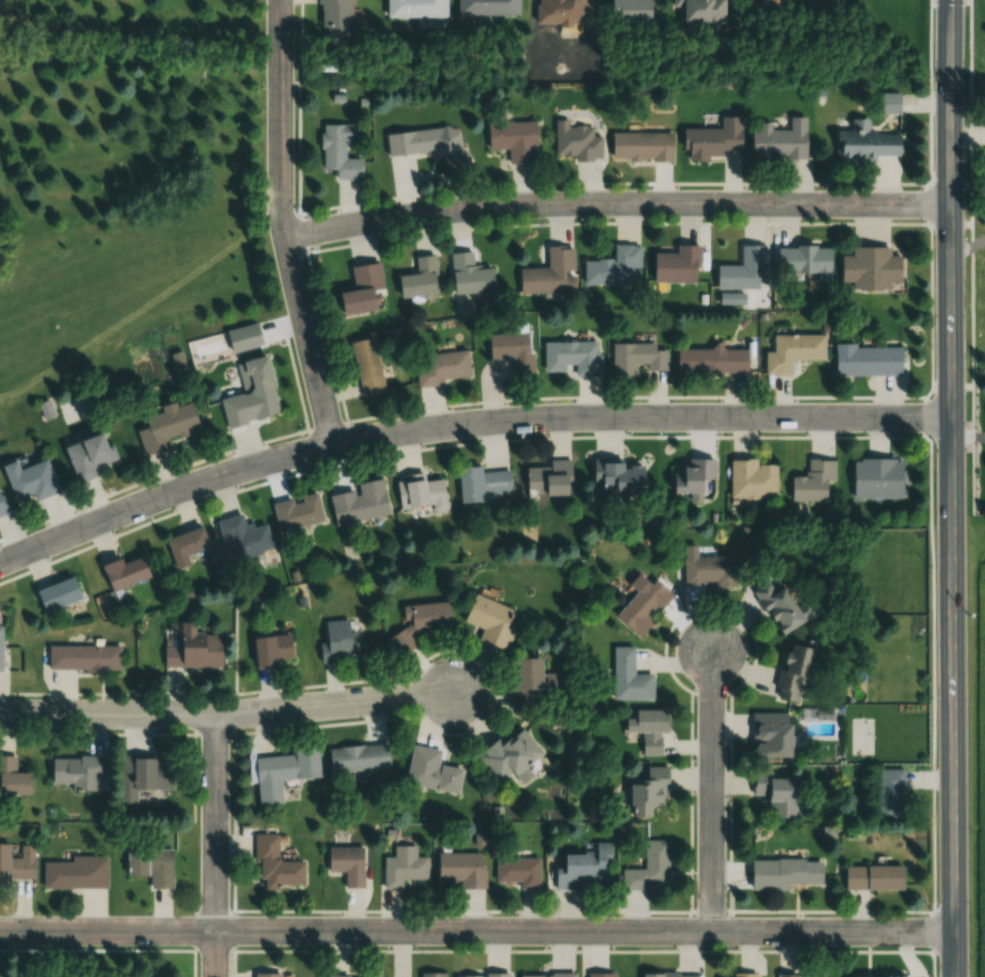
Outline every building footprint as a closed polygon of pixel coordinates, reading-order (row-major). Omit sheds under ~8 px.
[(319,41),(351,41),(351,0),(319,0),(319,41)] [(446,0),(386,0),(386,16),(446,17),(446,0)] [(457,16),(518,16),(518,0),(457,0),(457,16)] [(536,25),(581,25),(581,11),(590,11),(590,0),(536,0),(536,25)] [(648,0),(610,0),(610,21),(648,21),(648,0)] [(681,6),(681,21),(723,21),(723,0),(672,0),(672,6),(681,6)] [(762,11),(787,0),(758,0),(762,11)] [(977,27),(984,26),(984,35),(977,36),(977,27)] [(892,96),(892,106),(892,119),(868,119),(868,96),(892,96)] [(740,150),(741,117),(720,116),(720,129),(682,128),(681,150),(689,150),(689,161),(709,161),(709,156),(721,156),(721,150),(740,150)] [(806,117),(789,117),(789,130),(769,130),(769,123),(758,123),(758,130),(750,130),(750,158),(805,159),(806,117)] [(600,136),(592,136),(592,126),(568,126),(568,120),(555,120),(555,159),(601,159),(600,136)] [(535,121),(486,123),(487,149),(512,148),(512,161),(536,160),(535,121)] [(356,124),(320,125),(321,169),(335,168),(335,179),(361,179),(361,156),(346,156),(345,144),(356,144),(356,124)] [(385,132),(386,156),(450,151),(451,165),(463,164),(460,126),(385,132)] [(672,133),(610,133),(610,160),(672,160),(672,133)] [(890,158),(832,159),(832,133),(890,133),(890,158)] [(652,282),(698,282),(698,244),(675,244),(675,254),(652,254),(652,282)] [(763,266),(764,244),(740,244),(740,265),(715,265),(715,289),(758,289),(758,266),(763,266)] [(632,285),(631,267),(640,267),(640,245),(614,245),(614,259),(583,260),(584,285),(632,285)] [(830,245),(777,245),(777,277),(814,277),(814,281),(830,281),(830,245)] [(518,293),(574,292),(573,246),(547,247),(548,267),(518,268),(518,293)] [(883,250),(883,259),(895,259),(895,286),(834,286),(834,259),(844,259),(844,250),(883,250)] [(451,252),(453,293),(492,292),(491,264),(473,265),(473,252),(451,252)] [(399,297),(439,293),(435,254),(415,256),(416,273),(397,275),(399,297)] [(339,314),(373,309),(371,290),(383,289),(379,262),(350,265),(353,288),(336,291),(339,314)] [(489,358),(512,357),(513,377),(533,377),(532,351),(527,351),(526,325),(513,325),(513,333),(488,334),(489,358)] [(773,335),(773,352),(764,352),(764,375),(791,375),(791,360),(824,360),(824,335),(773,335)] [(373,337),(350,342),(360,395),(384,390),(373,337)] [(544,342),(544,374),(565,374),(565,365),(575,365),(575,376),(601,375),(600,341),(544,342)] [(655,343),(612,343),(612,375),(635,375),(635,365),(646,364),(646,371),(667,371),(667,350),(655,350),(655,343)] [(746,349),(676,349),(676,374),(746,374),(746,349)] [(893,349),(894,379),(829,380),(828,351),(893,349)] [(467,351),(414,355),(417,385),(470,380),(467,351)] [(279,413),(266,355),(242,360),(250,392),(220,398),(226,425),(279,413)] [(167,437),(197,428),(190,401),(175,405),(175,404),(142,413),(146,427),(136,430),(143,456),(170,449),(167,437)] [(112,444),(104,447),(99,433),(63,445),(76,483),(95,476),(92,467),(117,459),(112,444)] [(671,492),(700,492),(699,478),(714,478),(714,458),(687,458),(687,467),(671,467),(671,492)] [(18,468),(15,460),(2,464),(15,504),(57,491),(47,459),(18,468)] [(526,491),(571,491),(571,459),(549,459),(549,466),(526,466),(526,491)] [(730,459),(730,498),(776,498),(776,463),(757,463),(756,459),(730,459)] [(825,501),(825,481),(834,481),(835,459),(807,459),(807,476),(790,476),(790,501),(825,501)] [(643,491),(643,462),(593,461),(593,490),(643,491)] [(895,462),(895,502),(847,503),(846,463),(895,462)] [(459,503),(483,501),(483,493),(511,492),(510,470),(481,471),(481,466),(458,467),(459,503)] [(399,506),(445,502),(442,477),(397,481),(399,506)] [(329,495),(335,524),(389,514),(382,478),(357,482),(359,489),(329,495)] [(272,502),(278,531),(324,521),(317,492),(272,502)] [(266,521),(245,526),(242,513),(217,518),(221,541),(232,539),(236,558),(272,551),(266,521)] [(187,554),(209,548),(202,526),(165,538),(175,569),(190,564),(187,554)] [(735,555),(683,556),(684,584),(714,584),(714,587),(735,586),(735,555)] [(120,557),(100,565),(111,592),(149,577),(140,556),(122,563),(120,557)] [(35,592),(43,613),(80,598),(72,577),(35,592)] [(638,637),(652,621),(649,618),(670,594),(653,579),(650,584),(644,579),(613,616),(638,637)] [(779,635),(803,620),(780,583),(772,588),(768,581),(752,591),(779,635)] [(462,622),(481,628),(477,641),(506,651),(513,631),(502,628),(510,607),(472,594),(462,622)] [(401,605),(403,629),(391,630),(393,652),(413,651),(412,632),(450,628),(448,601),(401,605)] [(323,621),(325,642),(318,643),(319,662),(356,659),(352,619),(323,621)] [(220,667),(220,633),(180,632),(180,646),(163,646),(163,666),(220,667)] [(251,637),(254,669),(278,667),(277,662),(292,661),(289,633),(251,637)] [(802,702),(810,648),(785,644),(776,698),(802,702)] [(612,647),(612,699),(653,699),(653,674),(634,674),(634,647),(612,647)] [(113,651),(113,676),(40,675),(41,650),(113,651)] [(511,657),(511,710),(530,710),(531,696),(541,696),(541,658),(511,657)] [(665,709),(633,710),(633,717),(624,718),(624,732),(640,732),(640,755),(661,754),(660,732),(666,732),(665,709)] [(752,757),(789,757),(789,712),(752,712),(752,757)] [(541,753),(519,724),(476,755),(497,785),(541,753)] [(456,793),(461,769),(438,765),(441,747),(412,742),(404,784),(456,793)] [(327,747),(329,772),(388,769),(387,744),(327,747)] [(316,751),(254,755),(257,804),(281,802),(279,779),(318,776),(316,751)] [(16,772),(16,756),(0,756),(0,795),(30,795),(30,772),(16,772)] [(50,787),(97,788),(98,776),(103,776),(103,756),(51,756),(50,787)] [(136,788),(169,789),(169,757),(121,757),(120,803),(136,803),(136,788)] [(667,766),(651,766),(651,779),(628,778),(628,816),(651,816),(651,805),(666,805),(667,766)] [(769,817),(794,817),(793,776),(771,777),(771,769),(753,769),(753,795),(768,794),(769,817)] [(898,772),(898,822),(871,823),(871,773),(898,772)] [(278,833),(255,833),(255,878),(263,878),(263,887),(303,887),(303,861),(278,861),(278,833)] [(668,881),(668,840),(645,840),(645,870),(621,870),(621,890),(648,890),(648,881),(668,881)] [(554,888),(608,888),(607,843),(584,843),(584,854),(561,854),(561,869),(554,869),(554,888)] [(34,845),(20,845),(19,857),(9,857),(10,844),(0,844),(0,889),(7,889),(7,879),(34,879),(34,845)] [(327,846),(327,871),(344,871),(344,887),(363,887),(363,846),(327,846)] [(401,879),(427,879),(427,857),(415,857),(415,846),(394,846),(394,857),(384,857),(383,889),(401,889),(401,879)] [(126,876),(149,876),(149,888),(172,889),(172,849),(126,848),(126,876)] [(485,887),(485,853),(437,852),(436,886),(485,887)] [(107,856),(72,856),(72,862),(43,862),(43,889),(107,889),(107,856)] [(539,857),(495,857),(495,881),(519,881),(519,889),(539,889),(539,857)] [(821,886),(821,860),(751,860),(751,886),(821,886)] [(838,870),(896,871),(895,895),(838,894),(838,870)]
